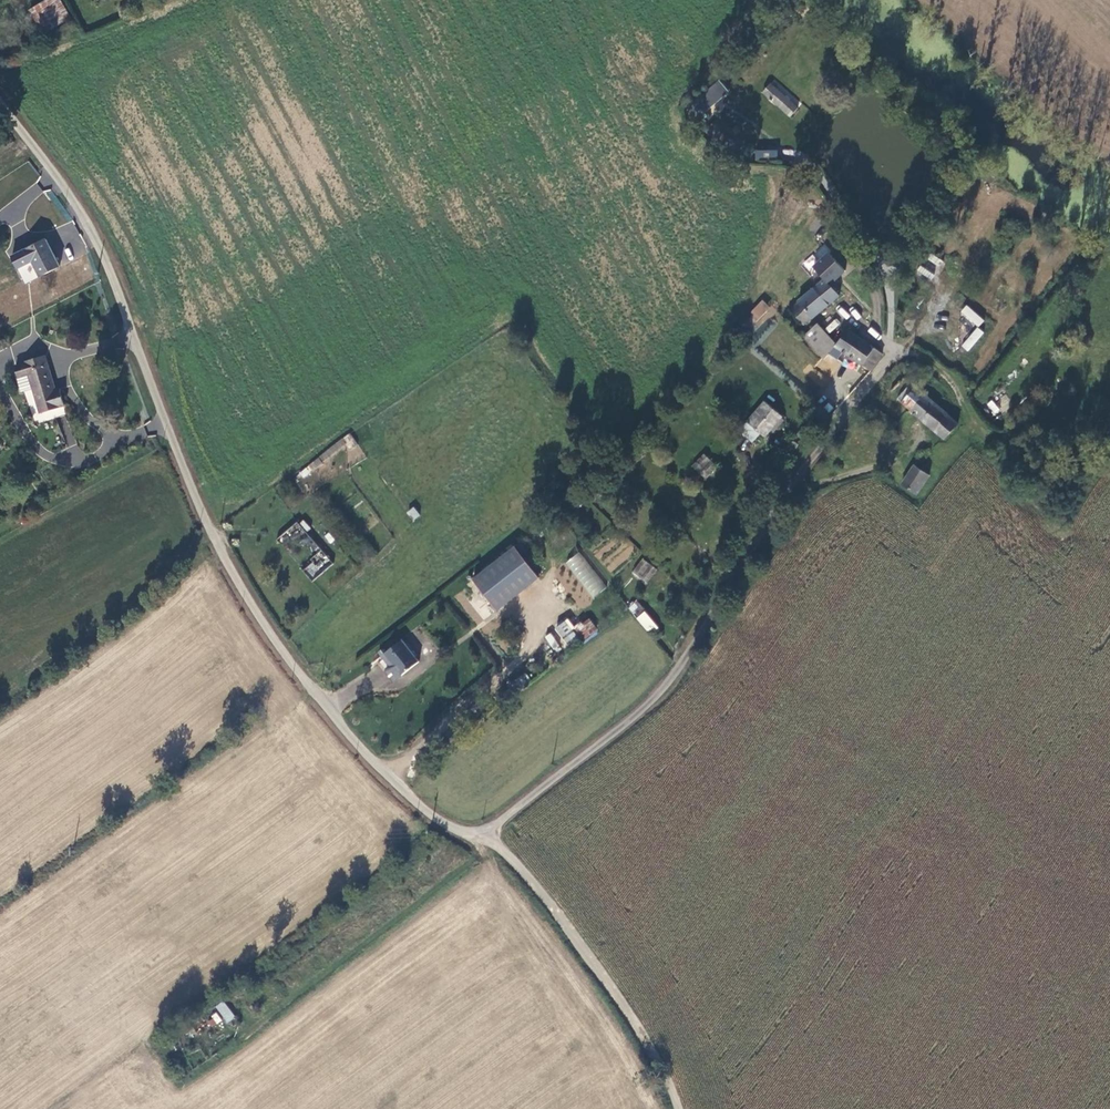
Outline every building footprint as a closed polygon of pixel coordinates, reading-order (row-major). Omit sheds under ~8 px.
[(58,0),(51,0),(29,13),(44,37),(71,21),(58,0)] [(694,99),(696,102),(700,107),(721,89),(715,81),(694,99)] [(789,116),(797,107),(772,85),(764,94),(789,116)] [(700,107),(696,102),(688,107),(699,121),(707,115),(700,107)] [(755,149),(754,158),(777,159),(777,150),(755,149)] [(845,252),(830,235),(817,247),(832,264),(845,252)] [(60,272),(47,245),(27,255),(35,273),(31,276),(35,285),(60,272)] [(805,325),(839,296),(824,279),(791,308),(805,325)] [(744,316),(757,329),(775,312),(762,299),(744,316)] [(846,320),(850,315),(839,305),(835,311),(846,320)] [(960,313),(978,327),(984,319),(966,305),(960,313)] [(847,331),(837,316),(822,326),(832,341),(847,331)] [(818,325),(801,339),(823,361),(836,345),(818,325)] [(969,352),(983,331),(976,326),(961,347),(969,352)] [(846,354),(870,371),(883,355),(849,330),(836,345),(823,361),(822,363),(834,371),(846,354)] [(62,408),(58,391),(54,392),(44,358),(25,364),(25,365),(18,367),(21,378),(29,375),(35,398),(40,414),(62,408)] [(892,392),(912,409),(925,394),(905,376),(892,392)] [(959,423),(925,394),(912,409),(945,439),(959,423)] [(992,415),(1000,412),(993,399),(986,403),(992,415)] [(783,415),(766,400),(747,421),(765,436),(783,415)] [(706,480),(719,468),(704,452),(691,465),(706,480)] [(304,479),(321,462),(316,457),(299,474),(304,479)] [(930,475),(915,464),(902,483),(917,494),(930,475)] [(405,512),(413,521),(420,515),(413,506),(405,512)] [(291,547),(294,542),(304,547),(312,533),(292,522),(281,542),(291,547)] [(516,547),(474,580),(498,611),(540,578),(516,547)] [(322,551),(302,567),(312,580),(332,564),(322,551)] [(594,598),(608,586),(578,552),(565,563),(594,598)] [(642,558),(631,572),(646,584),(657,570),(642,558)] [(635,601),(629,606),(633,611),(650,632),(657,625),(644,609),(642,611),(635,601)] [(574,627),(567,618),(553,628),(566,646),(579,637),(583,642),(598,630),(588,617),(574,627)] [(550,632),(544,636),(555,653),(562,649),(550,632)] [(420,662),(403,640),(385,654),(402,676),(420,662)] [(227,1023),(235,1017),(223,1000),(215,1007),(227,1023)]
